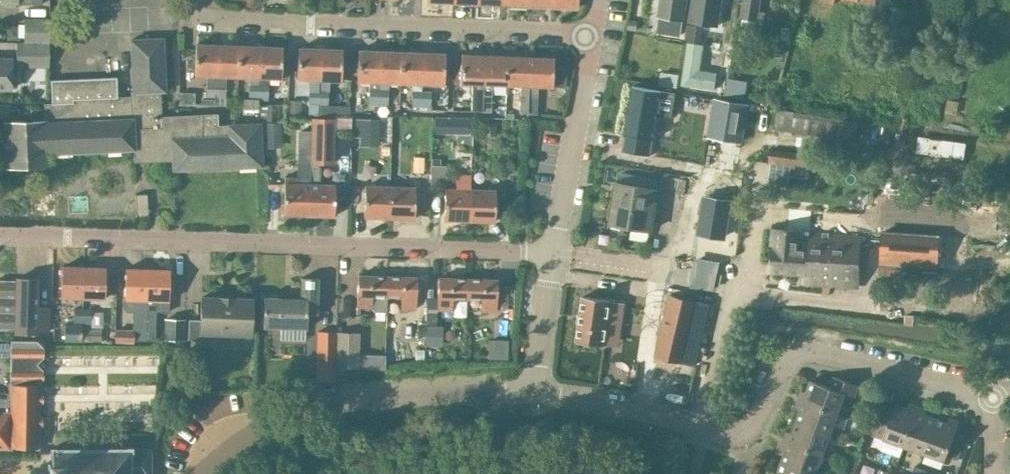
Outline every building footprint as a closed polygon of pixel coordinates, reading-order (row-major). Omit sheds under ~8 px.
[(684,19),(687,0),(662,0),(659,16),(684,19)] [(718,25),(722,0),(693,0),(690,21),(718,25)] [(741,17),(759,20),(762,0),(743,0),(740,17),(741,17)] [(50,41),(50,18),(24,17),(24,41),(50,41)] [(51,80),(52,102),(44,102),(45,120),(47,153),(48,153),(134,150),(134,163),(173,161),(173,170),(262,166),(260,123),(227,124),(218,124),(218,113),(163,115),(161,91),(165,91),(163,38),(131,39),(133,91),(131,91),(131,95),(118,96),(116,77),(51,80)] [(50,41),(24,41),(17,41),(17,67),(50,68),(50,41)] [(216,98),(218,44),(196,43),(195,75),(207,75),(206,98),(216,98)] [(226,89),(226,76),(239,76),(240,45),(218,44),(216,98),(225,98),(226,89)] [(239,76),(250,77),(249,98),(259,99),(260,99),(262,46),(240,45),(239,76)] [(283,46),(262,46),(260,99),(259,99),(259,100),(268,100),(269,77),(282,78),(283,46)] [(320,79),(321,48),(299,47),(297,79),(319,79),(320,79)] [(689,47),(683,83),(713,88),(715,77),(699,74),(703,50),(689,47)] [(343,49),(321,48),(320,79),(319,79),(319,91),(319,107),(328,108),(329,92),(330,80),(342,80),(343,49)] [(357,81),(369,81),(369,89),(368,106),(378,106),(380,50),(358,49),(357,81)] [(389,82),(401,82),(402,51),(380,50),(378,106),(388,107),(389,82)] [(423,52),(402,51),(401,82),(412,83),(412,91),(411,106),(421,106),(422,91),(423,83),(422,83),(423,52)] [(445,53),(423,52),(422,83),(423,83),(444,84),(445,53)] [(472,83),(471,111),(482,112),(484,54),(461,53),(461,63),(460,83),(472,83)] [(492,112),(492,84),(507,84),(508,55),(484,54),(482,112),(492,112)] [(519,113),(528,113),(530,56),(508,55),(507,84),(521,85),(519,113)] [(536,114),(538,86),(566,87),(567,67),(554,66),(554,57),(530,56),(528,113),(536,114)] [(12,58),(0,58),(0,88),(11,88),(12,58)] [(659,84),(659,86),(677,89),(679,75),(661,72),(661,74),(659,84)] [(625,134),(622,150),(651,155),(654,139),(659,109),(672,112),(676,93),(676,92),(662,90),(661,90),(633,85),(624,134),(625,134)] [(308,107),(319,107),(319,91),(308,91),(308,107)] [(432,92),(422,91),(421,106),(431,106),(432,92)] [(289,100),(289,112),(300,113),(300,101),(289,100)] [(717,127),(715,135),(747,141),(753,105),(721,100),(717,127)] [(12,117),(11,104),(0,104),(0,118),(12,117)] [(437,117),(437,132),(447,132),(448,117),(437,117)] [(312,118),(311,150),(311,164),(320,164),(335,164),(335,118),(312,118)] [(355,118),(355,135),(378,136),(379,119),(355,118)] [(47,153),(45,120),(4,122),(6,167),(49,165),(48,153),(47,153)] [(281,122),(264,123),(265,148),(282,147),(281,122)] [(483,123),(482,136),(496,137),(496,123),(483,123)] [(938,137),(933,160),(979,169),(983,147),(938,137)] [(284,214),(309,215),(311,170),(311,164),(311,150),(301,150),(300,178),(285,178),(284,214)] [(772,150),(771,164),(811,168),(812,154),(772,150)] [(414,157),(413,172),(423,173),(424,157),(414,157)] [(311,170),(309,215),(334,216),(335,184),(320,184),(320,171),(320,164),(311,164),(311,170)] [(623,173),(621,182),(616,181),(609,222),(652,230),(659,189),(645,186),(646,177),(623,173)] [(444,219),(469,220),(470,203),(470,189),(471,174),(457,174),(456,188),(445,188),(444,219)] [(364,217),(389,217),(390,186),(365,185),(364,217)] [(390,186),(389,217),(415,218),(416,187),(390,186)] [(470,203),(469,220),(495,221),(496,189),(470,189),(470,203)] [(147,194),(135,195),(136,215),(137,218),(149,217),(148,204),(147,194)] [(710,198),(704,233),(727,237),(733,202),(710,198)] [(807,246),(804,246),(804,230),(772,228),(771,273),(804,274),(803,284),(859,288),(863,234),(808,231),(807,246)] [(882,230),(880,262),(937,266),(939,234),(882,230)] [(83,297),(84,266),(62,266),(61,297),(83,297)] [(106,267),(84,266),(83,297),(106,298),(106,267)] [(132,329),(115,329),(115,328),(114,342),(134,343),(134,340),(145,340),(148,268),(126,268),(125,298),(123,298),(123,307),(127,312),(133,312),(132,329)] [(169,312),(169,300),(170,269),(148,268),(145,340),(155,340),(156,312),(169,312)] [(386,312),(387,296),(388,275),(358,274),(357,306),(370,307),(375,311),(386,312)] [(417,276),(388,275),(387,296),(401,296),(401,308),(416,308),(417,276)] [(16,279),(0,279),(0,329),(15,330),(15,332),(49,332),(50,306),(38,306),(39,278),(16,277),(16,279)] [(307,328),(308,314),(317,314),(318,277),(301,277),(301,298),(264,297),(263,326),(307,328)] [(453,298),(467,298),(468,278),(438,277),(437,309),(453,309),(453,298)] [(468,278),(467,298),(481,299),(481,310),(496,310),(498,279),(468,278)] [(662,329),(656,354),(696,364),(710,304),(670,295),(664,320),(666,321),(666,323),(664,330),(662,329)] [(188,339),(201,339),(201,332),(218,333),(218,338),(232,338),(232,333),(250,334),(252,298),(201,296),(201,319),(189,319),(188,339)] [(584,297),(578,340),(604,343),(608,317),(621,319),(623,303),(610,301),(610,300),(584,297)] [(81,324),(83,324),(83,307),(73,307),(73,324),(81,324)] [(92,308),(83,307),(83,324),(91,325),(92,308)] [(164,339),(183,339),(184,319),(165,318),(164,339)] [(64,342),(81,342),(81,324),(64,324),(64,342)] [(418,338),(426,338),(426,325),(418,324),(418,338)] [(426,338),(426,346),(442,346),(443,325),(434,325),(426,325),(426,338)] [(101,328),(82,328),(82,342),(101,342),(101,328)] [(316,363),(316,379),(332,379),(332,363),(333,331),(317,330),(316,363)] [(338,331),(337,367),(358,367),(358,352),(358,331),(338,331)] [(489,339),(489,358),(508,359),(508,340),(489,339)] [(11,392),(10,447),(38,447),(39,426),(36,423),(43,415),(37,408),(44,403),(44,393),(37,385),(44,380),(44,370),(38,363),(45,356),(45,347),(37,340),(11,340),(10,391),(11,392)] [(425,351),(425,360),(434,360),(434,351),(425,351)] [(370,354),(370,366),(383,366),(383,354),(370,354)] [(802,389),(798,399),(838,413),(845,392),(855,396),(859,384),(834,375),(830,386),(810,379),(806,391),(802,389)] [(10,447),(11,392),(10,391),(0,391),(0,446),(10,447)] [(838,413),(798,399),(795,408),(800,409),(795,421),(831,433),(838,413)] [(872,434),(883,438),(904,445),(918,405),(909,402),(908,407),(896,403),(894,408),(883,404),(872,434)] [(924,452),(937,418),(926,414),(928,409),(918,405),(904,445),(924,452)] [(937,418),(924,452),(945,460),(947,455),(958,460),(967,435),(956,431),(959,421),(950,417),(948,422),(937,418)] [(854,432),(864,436),(868,423),(859,420),(854,432)] [(787,430),(784,439),(823,453),(831,433),(795,421),(792,431),(787,430)] [(823,453),(784,439),(781,448),(785,450),(781,462),(816,473),(823,453)] [(151,447),(132,447),(128,447),(55,447),(52,447),(52,463),(49,463),(49,473),(151,473),(151,447)] [(848,462),(858,465),(862,453),(853,450),(848,462)] [(816,473),(781,462),(777,472),(772,470),(771,473),(816,473)] [(858,465),(848,462),(844,473),(854,473),(858,465)] [(911,473),(926,473),(927,470),(914,465),(911,473)]
